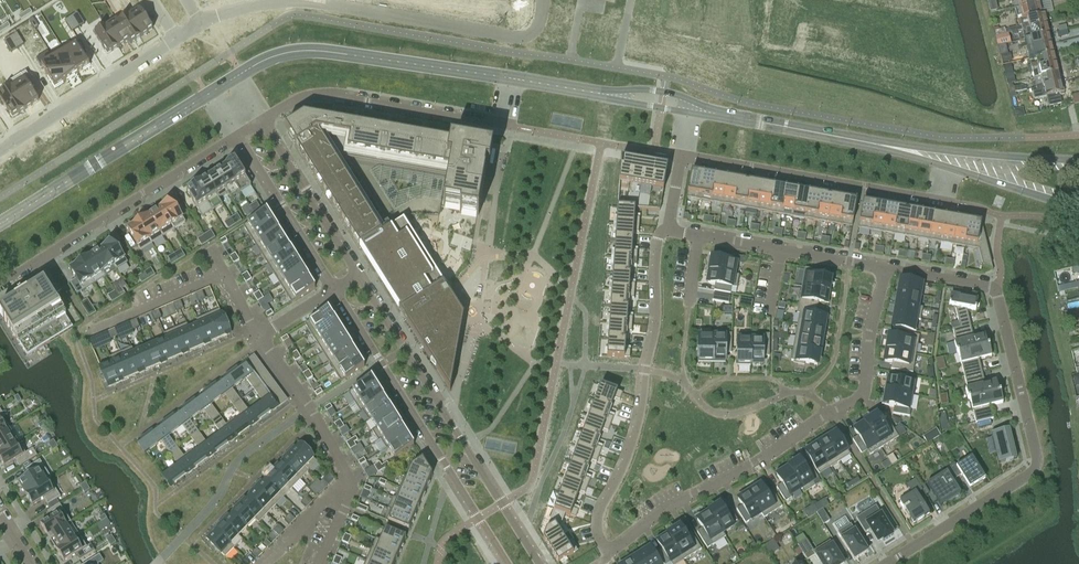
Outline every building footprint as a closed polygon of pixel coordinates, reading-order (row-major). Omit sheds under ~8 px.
[(990,13),(998,11),(995,0),(987,0),(990,13)] [(1047,25),(1045,14),(1041,15),(1038,2),(1019,7),(1022,19),(1019,20),(1020,26),(1007,29),(1009,34),(1047,25)] [(127,14),(126,14),(128,16),(141,37),(152,30),(138,7),(127,14)] [(77,12),(71,16),(78,28),(84,24),(77,12)] [(71,16),(64,20),(71,32),(78,28),(71,16)] [(118,22),(118,23),(129,40),(128,41),(130,43),(131,43),(141,37),(128,16),(118,22)] [(106,26),(105,27),(118,47),(128,41),(129,40),(118,23),(118,22),(116,20),(106,26)] [(104,24),(93,31),(107,54),(118,47),(105,27),(106,26),(104,24)] [(1050,34),(1047,25),(1009,34),(1009,37),(1022,34),(1024,41),(1050,34)] [(17,33),(10,37),(17,48),(24,44),(17,33)] [(1052,43),(1050,34),(1024,41),(1025,45),(1013,48),(1014,52),(1026,49),(1052,43)] [(10,37),(4,41),(11,52),(17,48),(10,37)] [(64,51),(64,52),(77,73),(89,65),(80,52),(85,49),(80,42),(64,51)] [(1054,53),(1052,43),(1026,49),(1028,59),(1035,58),(1054,53)] [(50,54),(49,54),(52,59),(53,59),(66,80),(77,73),(64,52),(64,51),(62,47),(61,47),(50,54)] [(1002,63),(1012,61),(1010,53),(1000,56),(1002,63)] [(1056,63),(1054,53),(1035,58),(1036,63),(1030,65),(1031,69),(1056,63)] [(52,59),(41,66),(54,87),(66,80),(53,59),(52,59)] [(1059,72),(1056,63),(1031,69),(1033,78),(1059,72)] [(8,83),(9,85),(10,85),(25,109),(38,101),(29,86),(33,84),(26,72),(8,83)] [(1061,82),(1059,72),(1033,78),(1035,88),(1061,82)] [(1061,82),(1035,88),(1030,89),(1031,93),(1032,92),(1033,100),(1046,97),(1048,107),(1062,104),(1060,95),(1064,95),(1063,92),(1061,82)] [(0,91),(0,98),(12,118),(25,109),(10,85),(9,85),(0,91)] [(549,125),(581,132),(583,118),(552,111),(549,125)] [(304,117),(285,129),(288,132),(299,151),(313,173),(360,247),(382,233),(335,159),(320,135),(320,133),(350,138),(347,152),(355,153),(356,151),(365,153),(364,155),(366,155),(366,153),(375,155),(375,157),(389,159),(390,157),(399,159),(398,161),(400,161),(400,159),(409,161),(409,163),(423,165),(423,163),(433,165),(432,167),(434,167),(434,165),(443,167),(443,169),(451,170),(451,171),(449,171),(443,206),(445,207),(446,201),(461,204),(459,213),(461,213),(462,208),(477,211),(476,216),(478,216),(486,169),(489,169),(490,167),(485,167),(487,151),(492,152),(493,150),(456,144),(352,126),(310,118),(304,117)] [(410,134),(411,127),(359,119),(358,125),(377,129),(410,134)] [(437,133),(436,140),(454,142),(455,134),(437,133)] [(620,159),(619,183),(629,185),(633,161),(620,159)] [(235,160),(225,167),(241,192),(251,186),(235,160)] [(633,161),(629,185),(640,187),(644,163),(633,161)] [(644,163),(640,187),(651,189),(655,165),(644,163)] [(655,165),(651,189),(663,191),(667,167),(655,165)] [(241,192),(225,167),(215,173),(227,193),(231,199),(241,192)] [(691,172),(686,198),(699,200),(704,174),(691,172)] [(227,193),(215,173),(206,178),(219,198),(227,193)] [(704,174),(699,200),(710,202),(715,176),(704,174)] [(715,176),(710,202),(722,204),(726,178),(715,176)] [(222,204),(219,198),(206,178),(196,185),(212,210),(222,204)] [(726,178),(722,204),(734,206),(739,180),(726,178)] [(739,180),(734,206),(746,208),(750,182),(748,182),(748,183),(745,182),(745,181),(739,180)] [(750,182),(746,208),(757,210),(762,184),(750,182)] [(762,184),(757,210),(769,212),(774,186),(762,184)] [(212,210),(196,185),(186,191),(202,216),(212,210)] [(774,186),(769,212),(781,215),(786,188),(774,186)] [(786,188),(781,215),(792,217),(797,190),(786,188)] [(797,190),(792,217),(804,219),(808,192),(797,190)] [(808,192),(804,219),(816,221),(820,194),(808,192)] [(820,194),(816,221),(828,223),(832,197),(830,196),(830,197),(827,197),(828,196),(820,194)] [(832,197),(828,223),(840,225),(844,199),(832,197)] [(844,199),(840,225),(852,227),(856,201),(844,199)] [(172,200),(160,207),(174,229),(185,222),(172,200)] [(863,202),(858,228),(870,230),(875,204),(863,202)] [(257,203),(250,207),(253,213),(260,209),(257,203)] [(875,204),(870,230),(882,232),(886,206),(875,204)] [(886,206),(882,232),(894,235),(898,208),(886,206)] [(174,229),(160,207),(149,214),(163,236),(174,229)] [(253,213),(250,207),(244,211),(247,217),(253,213)] [(617,207),(616,224),(639,226),(639,219),(634,218),(635,208),(617,207)] [(898,208),(894,235),(905,237),(911,210),(908,210),(908,211),(905,210),(905,209),(898,208)] [(911,210),(905,237),(917,239),(922,213),(911,210)] [(248,223),(243,226),(249,235),(254,232),(272,221),(266,211),(248,223)] [(922,213),(917,239),(929,241),(934,215),(922,213)] [(163,236),(149,214),(138,221),(152,243),(163,236)] [(237,215),(231,219),(234,225),(241,221),(237,215)] [(934,215),(929,241),(940,243),(945,217),(934,215)] [(945,217),(940,243),(952,245),(956,219),(945,217)] [(234,225),(231,219),(225,223),(228,229),(234,225)] [(956,219),(952,245),(964,247),(969,221),(956,219)] [(450,389),(447,384),(459,321),(463,318),(463,316),(446,288),(445,289),(422,254),(424,253),(403,220),(389,229),(382,233),(360,247),(400,312),(450,391),(450,389)] [(152,243),(138,221),(127,228),(138,246),(141,251),(152,243)] [(254,232),(249,235),(255,245),(260,242),(278,230),(272,221),(254,232)] [(969,221),(964,247),(978,250),(983,266),(991,264),(981,223),(969,221)] [(616,224),(615,241),(632,242),(633,233),(638,233),(639,226),(616,224)] [(260,242),(255,245),(261,254),(266,252),(284,240),(278,230),(260,242)] [(211,232),(205,236),(208,241),(214,237),(211,232)] [(208,241),(205,236),(198,240),(201,245),(208,241)] [(102,248),(113,266),(116,270),(127,263),(113,240),(102,248)] [(266,252),(261,254),(267,264),(272,261),(291,249),(284,240),(266,252)] [(615,241),(613,257),(636,259),(637,252),(632,251),(632,242),(615,241)] [(113,266),(102,248),(91,254),(103,272),(113,266)] [(272,261),(267,264),(273,274),(278,271),(297,259),(291,249),(272,261)] [(181,251),(175,255),(178,260),(184,256),(181,251)] [(709,258),(707,270),(739,276),(739,275),(734,274),(737,256),(720,253),(720,254),(722,255),(721,260),(719,259),(709,258)] [(106,277),(103,272),(91,254),(80,262),(94,284),(106,277)] [(178,260),(175,255),(168,259),(171,264),(178,260)] [(613,257),(612,274),(630,275),(631,266),(636,266),(636,259),(613,257)] [(278,271),(273,274),(279,283),(284,281),(303,269),(297,259),(278,271)] [(94,284),(80,262),(69,269),(83,291),(94,284)] [(991,264),(983,266),(984,272),(993,270),(991,264)] [(805,268),(801,286),(828,291),(830,279),(823,278),(820,277),(821,272),(824,272),(824,271),(805,268)] [(284,281),(279,283),(285,293),(290,290),(309,278),(303,269),(284,281)] [(151,270),(145,274),(148,279),(154,275),(151,270)] [(707,270),(709,271),(707,283),(715,284),(717,285),(716,290),(714,289),(713,291),(730,294),(731,287),(737,288),(739,276),(707,270)] [(148,279),(145,274),(138,278),(142,283),(148,279)] [(612,274),(611,290),(634,292),(634,285),(629,284),(630,275),(612,274)] [(290,290),(285,293),(291,303),(296,300),(315,288),(309,278),(290,290)] [(27,356),(73,327),(42,279),(0,305),(0,313),(27,356)] [(901,279),(898,291),(922,295),(924,283),(901,279)] [(1057,287),(1058,293),(1064,291),(1078,288),(1078,281),(1057,287)] [(801,286),(798,305),(815,308),(816,302),(818,302),(828,304),(831,291),(828,291),(801,286)] [(121,288),(115,292),(118,298),(124,294),(121,288)] [(611,290),(610,307),(627,308),(628,299),(633,299),(634,292),(611,290)] [(898,291),(896,303),(922,308),(922,307),(917,306),(919,296),(922,296),(922,295),(898,291)] [(118,298),(115,292),(108,296),(112,302),(118,298)] [(712,300),(712,301),(714,301),(728,303),(730,297),(713,294),(713,295),(715,295),(714,300),(712,300)] [(950,295),(948,306),(955,307),(959,326),(970,324),(966,309),(975,311),(977,300),(950,295)] [(753,301),(740,299),(738,305),(751,307),(753,301)] [(88,300),(81,304),(89,316),(95,312),(88,300)] [(896,303),(894,315),(920,320),(922,308),(896,303)] [(798,305),(796,313),(799,314),(797,325),(823,329),(825,317),(816,315),(814,315),(815,308),(798,305)] [(610,307),(609,323),(632,325),(632,318),(627,317),(627,308),(610,307)] [(230,334),(219,309),(208,314),(218,339),(230,334)] [(309,321),(304,323),(310,333),(315,330),(334,318),(328,309),(314,317),(309,321)] [(218,339),(208,314),(197,319),(199,324),(208,344),(218,339)] [(894,315),(892,327),(916,332),(918,320),(920,320),(894,315)] [(315,330),(310,333),(316,343),(321,340),(340,328),(334,318),(315,330)] [(609,323),(608,340),(625,341),(626,332),(631,332),(632,325),(609,323)] [(197,348),(188,328),(186,324),(175,328),(186,353),(197,348)] [(208,344),(199,324),(188,328),(197,348),(208,344)] [(960,327),(952,329),(956,342),(954,343),(956,353),(987,345),(985,337),(984,335),(973,338),(970,324),(959,326),(960,327)] [(796,328),(795,336),(821,341),(823,333),(823,329),(797,325),(796,328)] [(186,353),(175,328),(164,333),(166,338),(175,358),(186,353)] [(321,340),(316,343),(323,352),(327,350),(346,338),(340,328),(321,340)] [(897,331),(897,333),(899,333),(898,338),(889,337),(887,349),(911,353),(916,354),(919,335),(897,331)] [(712,336),(712,363),(725,363),(725,353),(725,351),(730,351),(730,353),(731,353),(732,334),(712,333),(712,336)] [(738,334),(737,366),(750,366),(750,364),(751,337),(751,334),(738,334)] [(751,337),(750,364),(762,364),(762,356),(763,354),(768,354),(768,356),(769,356),(769,334),(761,334),(761,337),(751,337)] [(698,336),(698,363),(712,363),(712,336),(698,336)] [(794,344),(793,348),(819,353),(820,349),(821,341),(795,336),(794,344)] [(175,358),(166,338),(155,343),(164,363),(175,358)] [(327,350),(323,352),(329,362),(333,359),(352,347),(346,338),(327,350)] [(608,340),(606,357),(629,358),(630,351),(625,350),(625,341),(608,340)] [(164,363),(155,343),(144,348),(153,367),(164,363)] [(987,345),(956,353),(956,354),(958,354),(960,364),(961,364),(964,376),(965,376),(980,372),(982,372),(979,359),(991,356),(988,345),(987,345)] [(142,372),(133,352),(131,347),(120,352),(131,377),(142,372)] [(333,359),(329,362),(335,372),(339,369),(358,357),(352,347),(333,359)] [(153,367),(144,348),(133,352),(142,372),(153,367)] [(793,348),(791,360),(793,361),(793,364),(804,365),(805,363),(817,365),(819,353),(793,348)] [(912,373),(916,354),(887,349),(884,361),(892,363),(894,363),(893,368),(891,368),(891,369),(912,373)] [(131,377),(120,352),(109,357),(112,362),(120,381),(120,382),(131,377)] [(339,369),(335,372),(341,381),(345,379),(364,367),(358,357),(339,369)] [(120,381),(112,362),(100,367),(109,386),(120,381)] [(262,384),(245,362),(240,366),(242,367),(236,371),(235,370),(224,378),(232,389),(246,379),(254,390),(262,384)] [(980,372),(965,376),(968,388),(965,389),(968,399),(1000,392),(1000,391),(998,392),(996,381),(983,384),(980,372)] [(896,380),(886,378),(883,391),(910,396),(914,376),(897,373),(897,375),(899,375),(898,380),(896,380)] [(240,400),(232,389),(224,378),(219,382),(220,383),(215,387),(214,385),(203,394),(211,404),(224,394),(233,406),(240,400)] [(358,399),(377,388),(371,378),(348,392),(354,402),(358,399)] [(278,406),(262,384),(254,390),(262,401),(249,411),(257,422),(268,414),(267,412),(272,408),(273,410),(278,406)] [(600,385),(594,401),(611,407),(614,399),(619,400),(622,393),(600,385)] [(360,412),(383,397),(377,388),(358,399),(354,402),(360,412)] [(908,409),(910,396),(883,391),(881,405),(894,407),(896,407),(895,413),(893,412),(892,413),(909,416),(910,409),(908,409)] [(1000,392),(968,399),(968,400),(969,400),(972,410),(976,423),(993,418),(990,406),(1003,402),(1000,392)] [(219,416),(211,404),(203,394),(198,397),(199,399),(194,403),(193,401),(182,409),(190,420),(203,410),(212,421),(219,416)] [(370,418),(389,407),(383,397),(360,412),(362,411),(368,420),(371,419),(370,418)] [(257,422),(249,411),(240,400),(233,406),(241,417),(228,427),(236,438),(247,430),(245,428),(250,424),(252,426),(257,422)] [(594,401),(589,416),(610,425),(613,418),(608,416),(611,407),(594,401)] [(376,428),(395,416),(389,407),(370,418),(371,419),(376,428)] [(9,428),(3,417),(4,416),(0,409),(0,434),(9,428)] [(198,431),(190,420),(182,409),(177,413),(178,415),(173,418),(171,417),(161,425),(169,436),(182,426),(190,437),(198,431)] [(893,440),(883,426),(882,424),(877,415),(865,422),(881,448),(893,440)] [(236,438),(228,427),(219,416),(212,421),(220,433),(206,443),(215,454),(225,445),(224,444),(229,440),(231,442),(236,438)] [(401,426),(395,416),(376,428),(372,430),(378,441),(380,439),(401,426)] [(589,416),(583,432),(599,438),(603,430),(608,431),(610,425),(589,416)] [(888,423),(883,426),(893,440),(898,437),(888,420),(887,421),(888,423)] [(881,448),(865,422),(854,430),(858,436),(859,438),(867,450),(870,455),(881,448)] [(177,447),(169,436),(161,425),(156,428),(157,430),(151,434),(150,433),(138,441),(147,452),(161,442),(169,453),(177,447)] [(407,435),(401,426),(380,439),(386,449),(389,448),(388,447),(407,435)] [(924,435),(928,441),(940,433),(937,427),(924,435)] [(18,442),(9,428),(0,434),(0,454),(18,442)] [(1009,429),(991,433),(998,463),(1016,459),(1009,429)] [(215,454),(206,443),(198,431),(190,437),(199,448),(185,458),(193,469),(204,461),(203,460),(208,456),(209,457),(215,454)] [(583,432),(577,447),(599,456),(601,449),(596,447),(599,438),(583,432)] [(836,432),(826,439),(840,461),(850,455),(836,432)] [(413,445),(407,435),(388,447),(389,448),(395,457),(405,451),(411,447),(413,445)] [(484,450),(514,456),(517,442),(486,436),(483,448),(483,449),(484,450)] [(357,440),(355,437),(346,443),(348,446),(354,442),(357,440)] [(867,450),(859,438),(855,441),(853,439),(852,440),(861,454),(867,450)] [(840,461),(826,439),(815,445),(829,468),(840,461)] [(37,455),(32,448),(25,453),(18,442),(0,454),(0,461),(4,467),(15,460),(19,466),(37,455)] [(298,444),(289,453),(308,471),(317,462),(298,444)] [(829,468),(815,445),(805,452),(819,474),(829,468)] [(193,469),(185,458),(177,447),(169,453),(178,464),(163,475),(171,486),(183,477),(182,475),(187,471),(188,473),(193,469)] [(577,447),(571,463),(588,469),(591,461),(596,462),(599,456),(577,447)] [(308,471),(289,453),(281,461),(300,480),(308,471)] [(985,478),(971,457),(956,466),(956,467),(961,475),(969,488),(985,478)] [(812,481),(805,469),(803,467),(798,458),(786,466),(801,489),(801,488),(804,493),(815,486),(812,481)] [(432,475),(422,459),(411,466),(407,477),(427,486),(432,475)] [(25,494),(49,479),(50,479),(51,478),(40,460),(25,469),(29,475),(18,482),(25,494)] [(300,480),(281,461),(273,469),(292,488),(300,480)] [(571,463),(565,478),(587,487),(589,480),(585,478),(588,469),(571,463)] [(961,475),(956,467),(956,466),(954,463),(947,467),(955,479),(961,475)] [(809,466),(805,469),(812,481),(818,478),(809,464),(808,464),(809,466)] [(801,489),(786,466),(775,473),(782,484),(783,486),(790,495),(801,489)] [(292,488),(273,469),(264,478),(284,497),(292,488)] [(961,494),(946,471),(946,472),(946,473),(928,484),(928,483),(927,483),(941,506),(942,505),(941,504),(959,493),(960,494),(961,494)] [(423,497),(427,486),(407,477),(404,476),(400,487),(423,497)] [(284,497),(264,478),(256,487),(275,505),(284,497)] [(565,478),(560,494),(576,500),(579,492),(584,493),(587,487),(565,478)] [(60,497),(50,479),(49,479),(25,494),(32,506),(44,499),(47,505),(60,497)] [(912,494),(900,501),(904,508),(905,509),(913,523),(929,513),(917,494),(922,491),(915,479),(906,485),(912,494)] [(323,480),(320,482),(326,488),(328,485),(323,480)] [(326,488),(320,482),(317,485),(323,490),(326,488)] [(776,510),(767,495),(766,493),(761,485),(749,492),(765,517),(776,510)] [(790,495),(783,486),(778,488),(777,486),(776,487),(785,502),(791,498),(790,495)] [(275,505),(256,487),(248,495),(267,514),(275,505)] [(418,508),(423,497),(400,487),(395,498),(418,508)] [(772,492),(767,495),(776,510),(782,506),(772,490),(771,490),(772,492)] [(765,517),(749,492),(738,499),(742,505),(743,507),(751,520),(761,513),(764,518),(765,517)] [(560,494),(554,509),(565,514),(575,518),(578,511),(573,509),(576,500),(560,494)] [(267,514),(248,495),(240,504),(255,519),(258,523),(267,514)] [(306,497),(303,499),(309,505),(312,502),(306,497)] [(413,519),(418,508),(395,498),(393,497),(388,509),(390,510),(390,509),(413,519)] [(309,505),(303,499),(301,502),(306,508),(309,505)] [(861,515),(856,518),(865,533),(870,530),(877,542),(882,539),(883,541),(892,535),(891,534),(892,533),(875,506),(874,507),(869,499),(856,507),(861,515)] [(733,526),(725,514),(724,512),(718,503),(707,510),(709,512),(725,537),(723,532),(733,526)] [(49,519),(40,524),(48,536),(66,524),(71,522),(59,504),(47,511),(51,517),(51,518),(49,519)] [(255,519),(240,504),(231,512),(247,527),(255,519)] [(368,508),(357,504),(356,508),(366,512),(368,508)] [(751,520),(743,507),(738,510),(737,508),(736,509),(745,523),(751,520)] [(730,511),(725,514),(733,526),(738,522),(729,508),(728,509),(730,511)] [(408,530),(413,519),(390,509),(390,510),(385,521),(408,530)] [(554,509),(543,539),(549,548),(564,539),(559,531),(565,514),(554,509)] [(822,509),(816,513),(823,524),(829,520),(822,509)] [(247,527),(231,512),(223,520),(238,536),(247,527)] [(725,537),(709,512),(697,520),(702,528),(703,530),(713,545),(725,537)] [(290,514),(287,516),(292,522),(295,519),(290,514)] [(292,522),(287,516),(284,519),(290,525),(292,522)] [(844,517),(833,524),(838,532),(837,532),(846,546),(850,553),(854,559),(856,558),(858,557),(863,553),(864,554),(866,552),(867,551),(850,524),(849,524),(844,517)] [(238,536),(223,520),(215,529),(230,544),(238,536)] [(48,536),(50,541),(52,543),(56,550),(75,538),(79,536),(71,522),(66,524),(48,536)] [(696,552),(686,538),(685,536),(680,527),(668,534),(684,560),(696,552)] [(230,544),(215,529),(206,538),(225,557),(234,548),(230,544)] [(401,549),(405,537),(385,529),(380,540),(401,549)] [(713,545),(703,530),(699,533),(698,531),(697,532),(707,548),(713,545)] [(273,531),(270,534),(276,539),(279,536),(273,531)] [(691,535),(686,538),(696,552),(701,549),(691,532),(690,533),(691,535)] [(276,539),(270,534),(268,536),(273,542),(276,539)] [(668,534),(657,542),(662,550),(670,562),(671,563),(677,563),(684,560),(668,534)] [(75,538),(56,550),(64,562),(72,556),(74,555),(75,554),(79,561),(95,551),(90,544),(86,547),(79,536),(75,538)] [(396,560),(401,549),(380,540),(375,538),(371,549),(396,560)] [(771,553),(780,547),(774,538),(765,544),(771,553)] [(564,539),(549,548),(558,563),(577,551),(573,544),(569,547),(564,539)] [(813,551),(806,539),(797,545),(807,560),(815,555),(813,551)] [(830,541),(813,551),(815,555),(821,563),(843,563),(844,563),(830,541)] [(256,548),(254,551),(259,556),(262,553),(256,548)] [(639,554),(646,563),(660,563),(650,548),(639,554)] [(396,560),(371,549),(366,560),(375,563),(394,563),(396,560)] [(662,550),(658,553),(656,551),(655,551),(663,563),(667,563),(670,562),(662,550)] [(259,556),(254,551),(251,553),(256,559),(259,556)] [(639,554),(629,561),(631,563),(646,563),(639,554)] [(103,561),(99,555),(93,558),(84,563),(98,563),(103,561)]
